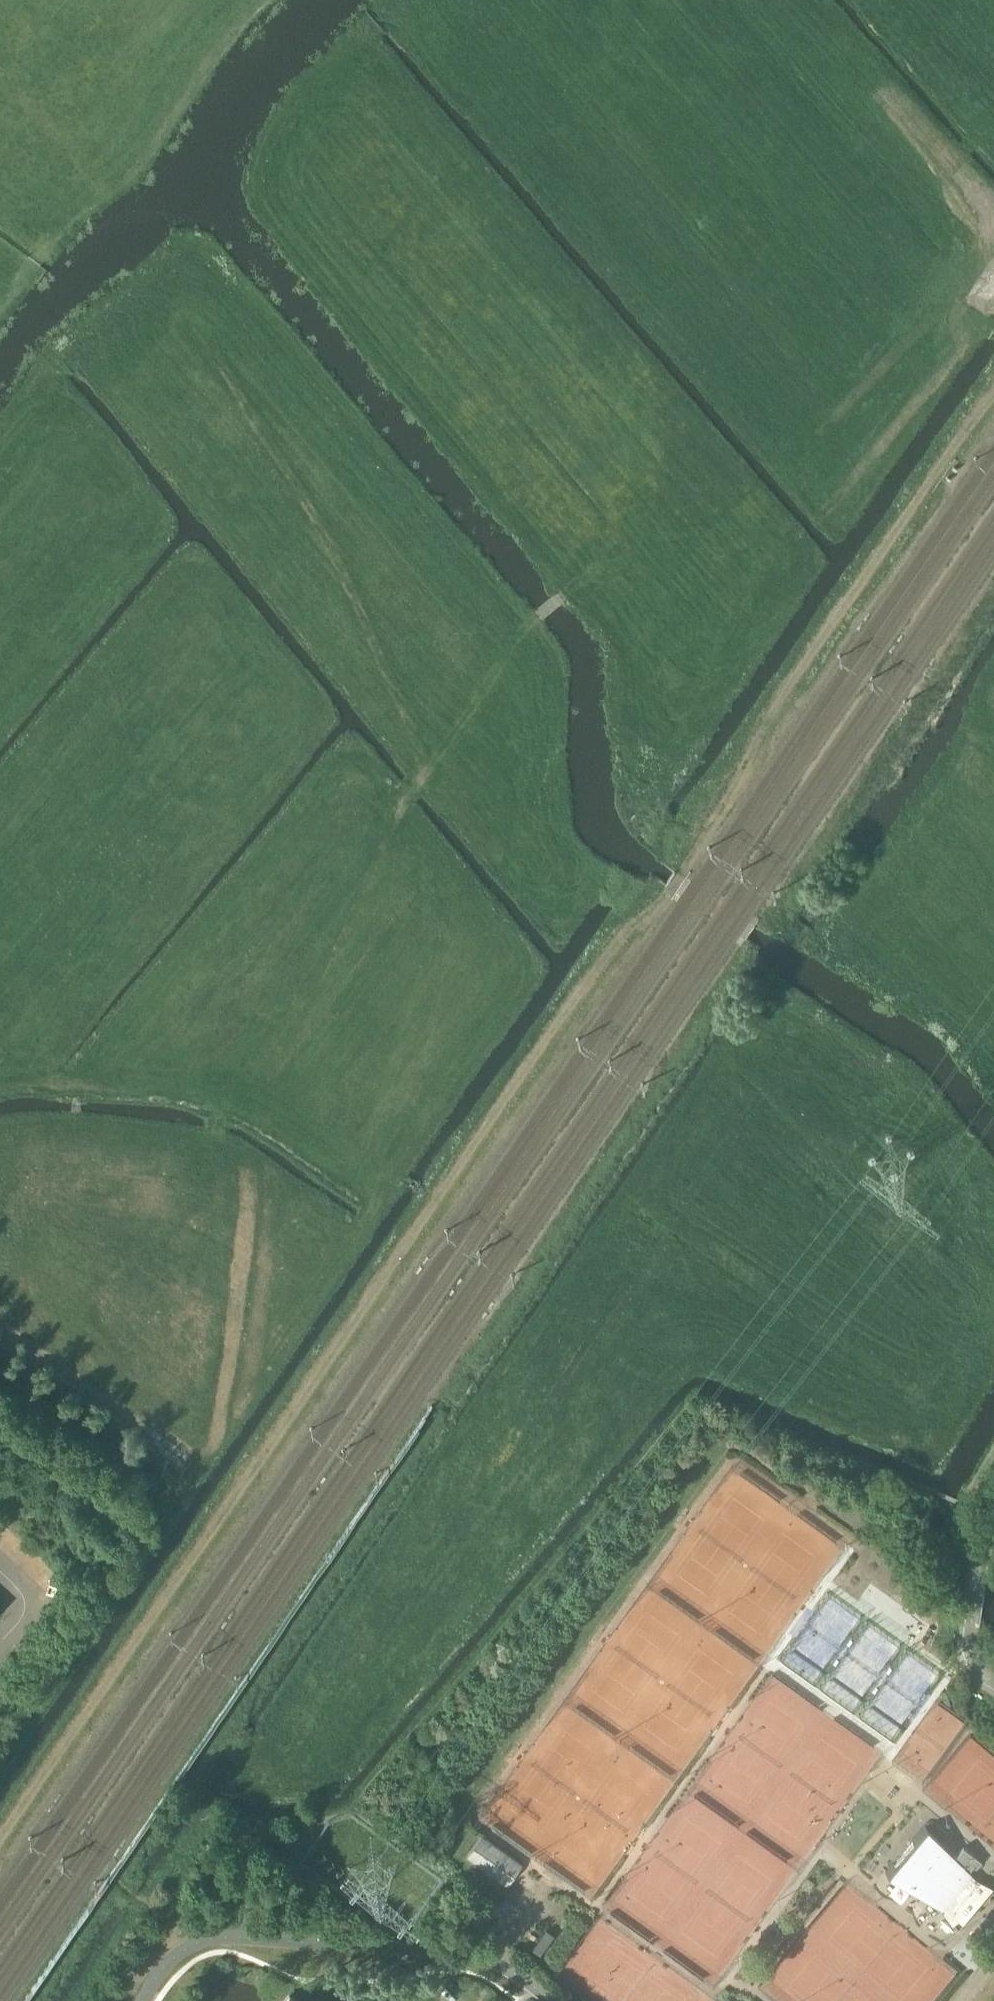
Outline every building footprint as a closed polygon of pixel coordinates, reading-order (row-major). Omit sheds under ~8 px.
[(927,1827),(887,1875),(941,1910),(952,1924),(958,1919),(962,1923),(993,1887),(976,1878),(969,1871),(973,1866),(975,1868),(981,1861),(963,1846),(954,1856),(927,1827)] [(506,1883),(520,1864),(481,1836),(467,1855),(506,1883)] [(371,1839),(352,1865),(377,1883),(396,1858),(371,1839)] [(507,1898),(522,1908),(528,1898),(513,1889),(507,1898)]
